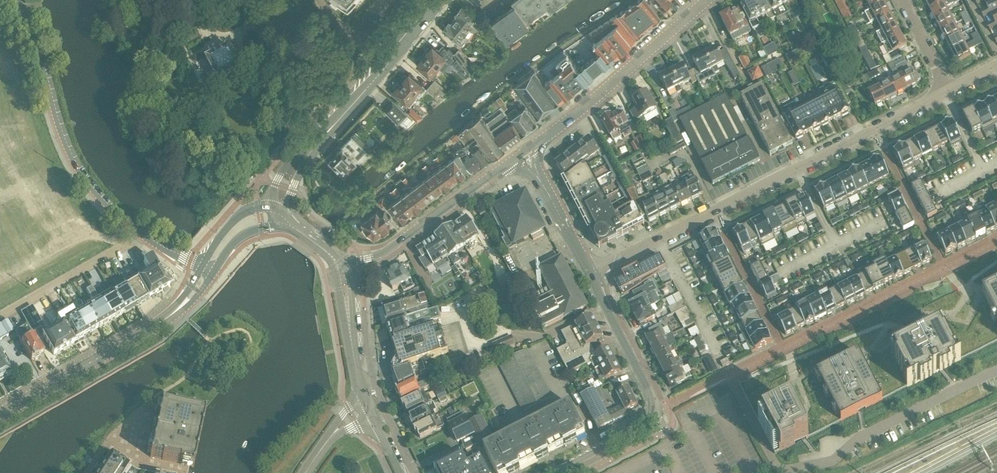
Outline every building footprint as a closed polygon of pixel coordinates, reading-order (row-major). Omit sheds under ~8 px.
[(544,0),(514,0),(512,2),(514,5),(527,23),(528,22),(548,7),(549,7),(544,0)] [(661,18),(646,0),(639,0),(589,34),(590,35),(594,40),(593,41),(600,50),(589,59),(578,68),(565,52),(564,51),(542,68),(550,78),(545,83),(560,101),(598,70),(661,18)] [(549,7),(548,7),(551,10),(565,0),(544,0),(549,7)] [(671,0),(649,0),(656,7),(658,6),(662,11),(672,2),(670,0),(671,0)] [(753,2),(762,18),(766,16),(770,22),(776,19),(766,0),(756,0),(753,2)] [(776,19),(787,13),(784,6),(781,0),(766,0),(776,19)] [(784,6),(787,13),(792,11),(799,7),(795,0),(781,0),(784,6)] [(885,4),(883,0),(866,0),(871,11),(885,4)] [(943,3),(942,0),(925,0),(926,1),(924,2),(927,6),(928,5),(930,10),(943,3)] [(949,14),(945,8),(954,3),(955,4),(960,1),(960,0),(949,0),(943,3),(930,10),(933,16),(932,16),(934,20),(935,20),(936,21),(949,14)] [(996,11),(996,0),(986,0),(983,2),(987,10),(981,12),(984,17),(989,15),(996,11)] [(742,5),(742,8),(754,30),(760,27),(757,21),(762,18),(753,2),(749,4),(747,3),(742,5)] [(873,23),(877,21),(890,14),(885,4),(871,11),(874,17),(871,19),(873,23)] [(508,41),(529,25),(528,22),(527,23),(514,5),(493,21),(494,22),(490,25),(502,41),(506,38),(508,41)] [(472,24),(477,18),(462,6),(455,15),(456,16),(456,17),(473,32),(474,32),(477,29),(473,26),(474,26),(472,24)] [(734,42),(751,33),(739,9),(732,13),(733,15),(730,16),(727,15),(724,17),(723,20),(731,37),(734,42)] [(851,18),(847,9),(841,13),(845,21),(851,18)] [(996,27),(996,11),(989,15),(993,23),(988,25),(990,31),(996,28),(996,27)] [(964,21),(969,18),(966,12),(960,15),(964,21)] [(882,32),(896,25),(890,14),(877,21),(882,32)] [(955,19),(952,21),(949,14),(936,21),(937,23),(935,23),(938,27),(939,27),(941,32),(954,25),(957,23),(955,19)] [(468,37),(473,32),(456,17),(451,23),(449,21),(442,30),(462,46),(466,41),(466,42),(469,38),(468,37)] [(197,31),(196,31),(193,25),(192,25),(191,24),(182,28),(186,37),(189,43),(201,37),(197,31)] [(882,45),(887,42),(901,35),(896,25),(882,32),(877,35),(882,45)] [(947,43),(960,36),(954,25),(941,32),(944,37),(943,38),(945,42),(946,41),(947,43)] [(854,26),(849,28),(852,34),(857,31),(854,26)] [(803,43),(816,36),(813,31),(800,38),(803,43)] [(803,43),(800,38),(799,35),(787,40),(791,49),(798,46),(803,43)] [(892,62),(893,62),(903,57),(900,50),(907,47),(901,35),(887,42),(888,43),(884,46),(892,62)] [(952,53),(965,46),(960,36),(947,43),(948,44),(946,45),(949,49),(950,48),(952,53)] [(965,46),(952,53),(955,58),(954,59),(956,63),(957,63),(958,64),(971,58),(968,51),(982,44),(979,38),(974,41),(965,46)] [(775,43),(763,50),(764,51),(768,58),(774,55),(780,52),(777,46),(775,43)] [(803,44),(796,47),(798,50),(801,56),(807,53),(804,47),(803,44)] [(231,47),(227,49),(225,45),(207,54),(209,58),(206,60),(211,68),(208,69),(211,75),(208,76),(212,83),(217,80),(218,82),(229,76),(229,77),(232,76),(231,75),(242,69),(231,47)] [(443,71),(453,59),(448,54),(449,52),(443,47),(439,51),(433,46),(430,49),(428,48),(423,54),(438,67),(439,67),(443,71)] [(865,47),(860,50),(863,55),(868,52),(865,47)] [(717,48),(705,54),(713,69),(715,74),(719,72),(717,67),(724,63),(726,67),(730,71),(735,80),(741,77),(733,62),(726,50),(719,53),(717,48)] [(988,56),(985,49),(980,52),(983,58),(988,56)] [(467,60),(459,50),(453,55),(457,61),(462,67),(464,71),(468,75),(473,71),(465,62),(467,60)] [(798,50),(786,57),(789,63),(801,56),(798,50)] [(763,60),(768,58),(764,51),(759,53),(763,60)] [(434,72),(438,67),(423,54),(418,59),(420,61),(417,64),(433,79),(437,74),(434,72)] [(698,68),(692,71),(698,82),(700,85),(716,76),(715,74),(713,69),(705,54),(693,60),(698,68)] [(745,70),(751,66),(746,55),(739,59),(745,70)] [(903,57),(893,62),(907,90),(912,87),(913,88),(917,86),(916,85),(918,84),(917,82),(921,80),(917,73),(913,75),(911,71),(910,72),(908,68),(904,67),(902,64),(906,62),(903,57)] [(778,60),(773,62),(776,69),(783,66),(779,59),(778,60)] [(459,70),(462,67),(457,61),(453,65),(459,70)] [(776,69),(773,62),(767,66),(771,75),(778,71),(776,69)] [(907,90),(893,62),(892,62),(887,64),(891,72),(892,72),(896,79),(890,82),(897,95),(898,95),(899,96),(903,93),(902,92),(907,90)] [(675,70),(671,72),(679,87),(680,87),(691,81),(692,85),(698,82),(692,71),(687,74),(683,66),(682,66),(681,64),(674,68),(675,70)] [(754,82),(763,78),(758,69),(749,74),(754,82)] [(872,73),(874,78),(880,75),(877,70),(872,73)] [(513,86),(527,106),(537,119),(550,109),(558,103),(534,71),(513,86)] [(671,72),(660,78),(668,93),(675,89),(678,94),(682,91),(680,87),(679,87),(671,72)] [(427,90),(427,89),(425,88),(409,73),(406,77),(404,75),(399,81),(418,97),(419,98),(427,90)] [(866,76),(861,78),(864,84),(869,81),(874,78),(872,73),(867,76),(866,76)] [(447,90),(443,87),(435,79),(431,85),(439,92),(443,96),(447,90)] [(396,88),(393,92),(410,106),(418,97),(399,81),(394,87),(396,88)] [(895,96),(897,95),(890,82),(879,87),(886,101),(891,98),(892,99),(896,97),(895,96)] [(850,104),(840,84),(836,87),(834,83),(826,87),(830,94),(823,98),(820,94),(833,120),(842,115),(843,116),(848,113),(848,112),(849,112),(846,106),(850,104)] [(435,96),(439,92),(431,85),(427,89),(427,90),(435,96)] [(750,93),(741,98),(753,122),(755,125),(762,139),(764,144),(770,155),(779,151),(780,152),(784,151),(783,149),(793,144),(763,87),(755,91),(752,87),(748,90),(750,93)] [(879,87),(869,93),(876,106),(877,106),(877,107),(882,104),(881,103),(886,101),(879,87)] [(646,121),(643,117),(657,110),(647,92),(633,100),(638,109),(630,113),(639,128),(646,121)] [(833,120),(820,94),(818,95),(808,100),(821,126),(822,125),(823,126),(828,123),(828,122),(833,120)] [(726,96),(680,120),(714,185),(731,176),(733,179),(744,174),(743,171),(742,170),(760,161),(753,149),(751,145),(726,96)] [(821,126),(808,100),(797,106),(796,106),(795,104),(794,103),(794,104),(808,132),(814,129),(814,130),(820,128),(820,127),(821,126)] [(983,105),(994,126),(996,124),(996,108),(993,100),(983,105)] [(407,111),(396,101),(394,103),(393,101),(384,111),(399,124),(409,113),(407,111)] [(808,132),(794,104),(781,110),(796,139),(797,138),(797,139),(803,136),(802,135),(808,132)] [(983,105),(973,111),(983,131),(993,126),(994,126),(983,105)] [(522,134),(510,118),(501,106),(492,112),(487,107),(481,112),(485,117),(505,146),(522,134)] [(416,117),(419,114),(411,107),(407,111),(409,113),(410,111),(416,117)] [(537,124),(525,107),(519,112),(517,108),(514,108),(509,112),(508,114),(511,118),(510,118),(522,134),(525,134),(528,132),(528,130),(537,124)] [(675,123),(680,120),(674,109),(669,112),(675,123)] [(963,116),(964,119),(972,134),(982,129),(983,131),(973,111),(963,116)] [(622,114),(622,113),(619,112),(619,114),(611,118),(610,117),(607,116),(603,118),(603,121),(602,121),(611,137),(613,142),(623,136),(624,139),(632,135),(629,130),(630,130),(622,114)] [(485,117),(484,118),(481,113),(458,132),(466,143),(476,135),(492,157),(505,148),(505,147),(505,146),(485,117)] [(683,142),(683,141),(672,119),(664,123),(677,146),(684,142),(683,142)] [(952,121),(940,127),(949,143),(951,148),(962,142),(954,125),(952,121)] [(940,127),(932,132),(940,148),(949,143),(940,127)] [(932,132),(923,136),(931,152),(940,148),(932,132)] [(368,151),(371,148),(355,133),(353,135),(342,146),(343,146),(329,160),(344,174),(358,160),(359,161),(364,160),(368,156),(368,151)] [(453,143),(460,137),(457,134),(451,139),(453,143)] [(650,149),(643,136),(637,139),(637,141),(643,150),(644,153),(650,149)] [(923,136),(915,140),(923,157),(931,152),(923,136)] [(589,140),(556,164),(562,171),(566,177),(567,178),(567,179),(598,156),(597,155),(599,153),(589,140)] [(915,140),(905,145),(913,162),(923,157),(915,140)] [(643,150),(637,141),(631,144),(636,154),(643,150)] [(680,151),(686,147),(684,142),(677,146),(680,151)] [(468,143),(465,146),(479,166),(489,159),(477,143),(471,147),(468,143)] [(905,145),(893,151),(904,172),(915,166),(913,162),(905,145)] [(465,146),(452,154),(454,156),(466,172),(470,169),(472,172),(479,166),(465,146)] [(671,156),(680,151),(677,146),(668,150),(671,156)] [(635,165),(645,160),(642,154),(632,160),(635,165)] [(156,168),(166,163),(161,155),(152,160),(156,168)] [(454,156),(442,165),(454,180),(458,177),(458,178),(459,177),(460,177),(461,177),(462,178),(464,176),(464,175),(464,174),(465,173),(464,173),(466,172),(454,156)] [(565,181),(567,186),(569,190),(576,203),(578,207),(585,220),(587,224),(594,237),(596,242),(598,241),(599,242),(601,243),(603,243),(605,243),(607,241),(608,243),(613,241),(631,232),(635,230),(639,228),(644,225),(642,220),(641,220),(635,208),(629,211),(612,177),(607,168),(605,169),(600,158),(598,156),(567,179),(565,181)] [(868,164),(859,169),(869,189),(870,189),(869,187),(878,182),(889,177),(889,176),(880,158),(868,164)] [(637,171),(648,165),(645,160),(635,165),(637,171)] [(442,165),(431,173),(443,189),(443,188),(443,189),(444,188),(445,188),(447,188),(450,186),(449,186),(450,184),(451,183),(454,180),(442,165)] [(640,176),(650,171),(648,165),(637,171),(640,176)] [(859,169),(847,175),(857,195),(869,189),(859,169)] [(650,171),(640,176),(644,183),(649,181),(654,178),(650,171)] [(431,173),(420,181),(432,197),(433,196),(434,196),(436,196),(436,197),(439,194),(439,192),(438,192),(440,191),(443,189),(431,173)] [(693,174),(682,179),(685,186),(692,201),(703,195),(694,177),(693,174)] [(847,175),(837,180),(848,200),(857,195),(847,175)] [(406,178),(403,180),(408,187),(411,185),(406,178)] [(837,180),(826,186),(836,206),(848,200),(837,180)] [(420,181),(410,189),(421,205),(422,205),(421,204),(422,204),(426,201),(426,202),(427,201),(428,202),(429,202),(431,200),(431,198),(432,198),(431,197),(432,197),(420,181)] [(929,197),(921,182),(911,186),(919,202),(929,197)] [(672,186),(661,191),(664,197),(671,212),(681,206),(674,192),(675,192),(672,186)] [(675,192),(674,192),(681,206),(692,201),(685,186),(675,192)] [(815,191),(816,195),(824,210),(835,204),(836,206),(826,186),(815,191)] [(410,189),(399,198),(410,213),(414,210),(415,209),(416,210),(418,210),(420,208),(421,206),(420,205),(421,205),(410,189)] [(515,243),(543,228),(525,192),(524,193),(522,189),(516,193),(518,196),(490,210),(505,238),(502,240),(508,251),(517,246),(515,243)] [(634,189),(627,193),(635,208),(641,220),(642,220),(647,217),(647,218),(649,222),(661,217),(653,202),(650,196),(649,194),(639,199),(634,189)] [(661,191),(650,196),(653,202),(661,217),(671,212),(664,197),(661,191)] [(906,209),(897,191),(892,194),(893,196),(887,199),(896,215),(906,209)] [(805,196),(796,201),(806,221),(805,219),(815,214),(808,200),(806,196),(805,196)] [(937,213),(929,197),(919,202),(927,218),(937,213)] [(381,207),(386,203),(383,198),(378,202),(381,207)] [(399,198),(388,206),(399,221),(401,220),(401,221),(403,221),(406,219),(406,217),(406,216),(407,216),(407,215),(410,213),(399,198)] [(796,201),(786,206),(798,229),(798,228),(797,226),(798,225),(806,221),(796,201)] [(986,210),(995,229),(996,228),(996,204),(986,210)] [(786,206),(773,212),(785,235),(798,229),(786,206)] [(985,208),(975,213),(986,233),(995,229),(986,210),(985,208)] [(390,226),(385,220),(388,218),(384,211),(381,213),(378,209),(362,220),(366,224),(363,226),(363,229),(367,234),(369,234),(372,232),(374,236),(381,231),(382,232),(382,231),(385,232),(389,229),(389,226),(390,226)] [(914,225),(906,209),(896,215),(904,231),(914,225)] [(773,212),(764,217),(775,240),(773,236),(782,231),(784,235),(785,235),(773,212)] [(975,213),(965,218),(968,222),(976,238),(986,233),(975,213)] [(764,217),(751,224),(762,247),(764,246),(775,240),(764,217)] [(476,247),(472,242),(479,237),(466,219),(454,227),(466,246),(467,245),(471,250),(476,247)] [(958,227),(966,243),(976,238),(968,222),(958,227)] [(751,224),(742,228),(750,244),(759,240),(762,247),(751,224)] [(820,224),(815,226),(819,233),(823,231),(820,224)] [(957,225),(947,230),(948,232),(957,248),(966,243),(958,227),(957,225)] [(466,246),(454,227),(436,238),(449,258),(454,265),(461,261),(455,254),(466,246)] [(742,228),(733,233),(744,254),(752,250),(742,228)] [(715,230),(696,240),(701,250),(720,240),(715,230)] [(542,231),(531,236),(532,238),(534,241),(544,235),(542,231)] [(948,232),(937,238),(946,254),(957,248),(948,232)] [(446,260),(449,258),(436,238),(435,239),(418,251),(423,259),(420,260),(426,270),(434,265),(438,271),(449,264),(446,260)] [(720,240),(701,250),(706,259),(725,250),(720,240)] [(918,245),(912,248),(922,266),(932,261),(922,243),(918,245)] [(903,250),(913,270),(922,266),(912,248),(913,250),(905,254),(903,250)] [(725,250),(706,259),(711,269),(707,272),(730,261),(725,250)] [(901,251),(893,255),(904,275),(913,270),(903,250),(901,251)] [(894,257),(885,262),(894,280),(904,275),(893,255),(894,257)] [(143,276),(137,279),(149,298),(149,299),(155,295),(170,286),(169,286),(174,283),(172,280),(174,278),(171,273),(169,271),(168,271),(167,271),(165,268),(164,268),(163,268),(162,267),(160,268),(159,267),(158,267),(153,258),(151,257),(145,260),(144,261),(143,263),(149,272),(143,276)] [(661,257),(638,268),(638,267),(622,275),(624,279),(617,283),(624,296),(660,273),(659,272),(666,268),(661,257)] [(564,320),(587,308),(562,258),(539,269),(549,288),(527,299),(543,329),(563,319),(563,318),(564,320)] [(704,274),(701,275),(703,280),(710,276),(714,285),(737,273),(730,261),(707,272),(704,274)] [(873,265),(883,286),(894,280),(885,262),(874,267),(873,265)] [(760,264),(751,268),(751,269),(759,284),(768,279),(768,278),(760,264)] [(412,281),(404,265),(385,273),(389,282),(392,288),(393,290),(401,286),(404,292),(414,287),(412,281)] [(873,265),(863,270),(874,291),(883,286),(873,265)] [(456,268),(451,272),(458,284),(464,280),(456,268)] [(745,396),(755,416),(758,421),(792,404),(808,437),(825,429),(841,420),(842,419),(840,416),(822,381),(818,374),(858,354),(881,399),(882,399),(895,393),(897,392),(905,388),(907,387),(907,386),(909,385),(910,384),(907,378),(906,379),(902,372),(900,367),(897,362),(895,359),(897,358),(894,352),(892,353),(892,351),(900,347),(913,341),(921,336),(941,326),(942,327),(940,328),(943,334),(945,333),(945,334),(951,345),(955,353),(954,354),(957,360),(959,359),(960,358),(960,359),(961,359),(979,350),(982,349),(996,341),(996,320),(992,311),(986,298),(989,296),(986,290),(995,285),(996,284),(996,268),(952,291),(867,334),(746,396),(745,396)] [(519,284),(527,280),(522,270),(519,272),(520,272),(515,275),(519,284)] [(855,274),(865,295),(869,293),(874,291),(863,270),(865,274),(857,278),(855,274)] [(737,273),(714,285),(718,283),(725,296),(743,286),(737,273)] [(855,274),(845,279),(855,300),(865,295),(855,274)] [(768,279),(759,284),(767,300),(776,295),(773,289),(772,287),(782,282),(778,275),(768,279)] [(124,284),(123,284),(136,306),(149,298),(137,279),(137,280),(125,287),(124,284)] [(845,279),(835,284),(846,305),(855,300),(845,279)] [(507,299),(513,295),(506,282),(500,285),(507,299)] [(636,301),(628,305),(634,316),(635,316),(648,309),(651,308),(651,307),(661,302),(657,296),(655,292),(657,291),(653,282),(651,283),(650,282),(644,285),(645,286),(632,293),(636,301)] [(123,284),(110,291),(123,313),(136,306),(123,284)] [(826,289),(836,310),(846,305),(835,284),(837,289),(828,293),(826,289)] [(986,298),(992,311),(996,320),(996,284),(995,285),(986,290),(989,296),(986,298)] [(396,304),(383,308),(388,324),(429,312),(428,306),(426,299),(426,297),(424,290),(423,286),(413,290),(414,292),(415,295),(418,294),(419,297),(406,301),(405,298),(395,301),(396,304)] [(743,286),(725,296),(726,298),(730,306),(749,297),(743,286)] [(99,299),(97,296),(96,296),(91,287),(86,290),(92,299),(93,299),(94,301),(86,306),(98,328),(111,320),(98,299),(99,299)] [(826,289),(816,294),(827,314),(828,315),(832,313),(831,312),(836,310),(826,289)] [(111,320),(123,313),(110,291),(99,299),(98,299),(111,320)] [(804,298),(803,298),(815,320),(827,314),(816,294),(805,300),(804,298)] [(749,297),(730,306),(730,307),(733,306),(736,313),(734,314),(735,315),(753,305),(749,297)] [(803,298),(794,303),(805,325),(815,320),(803,298)] [(683,300),(668,308),(672,315),(675,314),(676,314),(687,309),(683,300)] [(797,309),(788,314),(797,330),(805,325),(794,303),(793,303),(797,309)] [(753,305),(735,315),(739,323),(757,314),(753,305)] [(86,335),(98,328),(86,306),(73,313),(86,335)] [(31,307),(21,313),(27,324),(37,340),(43,336),(54,355),(74,342),(63,324),(49,332),(46,327),(44,328),(31,307)] [(429,312),(388,324),(392,340),(395,339),(396,342),(424,332),(423,330),(426,330),(424,325),(427,324),(427,327),(431,326),(430,323),(442,320),(439,309),(429,312)] [(648,309),(635,316),(640,326),(654,319),(657,318),(654,312),(651,314),(648,309)] [(681,324),(692,318),(687,309),(676,314),(681,324)] [(74,342),(86,335),(73,313),(62,320),(64,323),(63,324),(74,342)] [(757,314),(739,323),(739,324),(741,323),(746,331),(741,334),(742,334),(762,324),(757,314)] [(788,314),(777,319),(786,335),(797,330),(788,314)] [(592,317),(591,318),(590,316),(587,317),(588,320),(562,333),(567,343),(598,328),(592,317)] [(7,334),(14,330),(8,320),(1,324),(7,334)] [(7,334),(1,324),(0,324),(0,339),(0,340),(8,335),(7,334)] [(44,353),(37,340),(27,324),(15,331),(32,360),(33,360),(34,360),(35,361),(39,358),(38,358),(39,356),(40,356),(41,357),(44,355),(44,354),(44,353)] [(762,324),(742,334),(746,343),(767,332),(762,324)] [(900,347),(892,351),(892,353),(894,352),(897,358),(895,359),(897,362),(900,367),(902,372),(906,379),(907,378),(910,384),(909,385),(907,386),(907,387),(919,381),(921,385),(926,382),(932,379),(930,375),(936,372),(938,371),(940,375),(945,372),(951,369),(949,366),(957,362),(961,360),(961,359),(960,359),(960,358),(959,359),(957,360),(954,354),(955,353),(951,345),(945,334),(945,333),(943,334),(940,328),(942,327),(941,326),(921,336),(913,341),(900,347)] [(397,343),(394,344),(401,367),(394,370),(394,372),(424,362),(423,361),(442,356),(449,354),(441,327),(434,329),(424,332),(396,342),(397,343)] [(650,345),(666,337),(661,327),(645,335),(650,345)] [(688,331),(692,337),(699,333),(696,327),(688,331)] [(602,339),(603,338),(598,328),(567,343),(568,346),(557,351),(565,366),(593,351),(590,345),(599,340),(600,343),(603,341),(602,339)] [(767,332),(746,343),(751,353),(772,342),(767,332)] [(666,337),(650,345),(656,356),(673,347),(678,345),(672,334),(666,337)] [(497,353),(515,345),(511,336),(493,344),(497,353)] [(699,338),(694,340),(698,347),(697,348),(698,349),(703,346),(699,338)] [(10,363),(1,347),(0,348),(0,380),(11,374),(8,368),(9,367),(10,363)] [(671,354),(675,352),(673,347),(656,356),(661,367),(675,360),(671,354)] [(524,413),(552,398),(527,349),(499,364),(524,413)] [(595,371),(615,361),(609,349),(596,356),(593,351),(565,366),(570,376),(592,365),(595,371)] [(858,354),(818,374),(822,381),(840,416),(842,419),(841,420),(841,421),(860,411),(882,400),(882,399),(881,399),(858,354)] [(714,363),(710,356),(703,359),(707,366),(714,363)] [(723,367),(730,364),(727,359),(720,362),(723,367)] [(682,364),(678,367),(675,360),(661,367),(666,377),(682,369),(684,369),(682,364)] [(606,379),(620,372),(615,361),(595,371),(600,381),(606,379)] [(394,377),(393,378),(395,385),(397,385),(399,389),(422,377),(421,375),(427,372),(424,362),(394,372),(393,373),(394,377)] [(450,378),(455,376),(452,368),(446,370),(450,378)] [(666,377),(671,388),(691,378),(689,374),(686,376),(682,369),(666,377)] [(557,378),(563,375),(560,370),(554,373),(557,378)] [(399,389),(397,390),(402,402),(424,392),(430,389),(428,383),(424,376),(422,377),(399,389)] [(578,391),(578,392),(581,397),(593,391),(590,385),(578,391)] [(620,385),(611,389),(614,395),(616,394),(622,405),(626,412),(627,411),(638,405),(628,388),(623,390),(620,385)] [(444,390),(435,394),(439,400),(447,396),(444,390)] [(593,391),(581,397),(592,418),(599,431),(613,424),(612,423),(621,418),(628,414),(627,411),(626,412),(622,405),(607,413),(600,399),(595,390),(593,391)] [(403,402),(402,405),(403,409),(406,409),(408,414),(433,402),(429,394),(426,396),(424,392),(402,402),(403,402)] [(151,455),(150,457),(151,457),(152,458),(152,457),(162,459),(162,460),(164,460),(165,460),(179,463),(179,464),(181,464),(182,464),(189,465),(192,466),(194,467),(194,464),(196,454),(197,451),(199,441),(200,439),(199,439),(201,430),(202,430),(202,427),(202,426),(204,417),(205,417),(205,414),(204,413),(203,413),(203,414),(201,413),(200,413),(193,412),(193,411),(191,411),(176,408),(176,407),(173,407),(164,405),(162,404),(162,405),(161,407),(159,417),(158,420),(159,420),(159,421),(158,424),(157,426),(157,430),(156,430),(154,430),(154,429),(152,429),(152,431),(153,431),(154,431),(156,431),(156,432),(155,438),(154,441),(153,444),(153,445),(151,454),(151,455)] [(415,427),(437,417),(435,412),(437,411),(434,404),(410,416),(412,420),(411,422),(413,426),(415,427)] [(484,448),(490,460),(496,472),(515,472),(520,470),(519,468),(536,459),(537,461),(543,459),(549,455),(548,453),(565,445),(566,447),(572,444),(577,441),(576,439),(585,434),(570,404),(503,438),(502,435),(492,440),(493,443),(484,448)] [(809,437),(808,437),(792,404),(758,421),(770,444),(775,454),(779,452),(781,456),(783,455),(792,450),(797,448),(795,444),(804,439),(809,437)] [(454,407),(448,410),(452,418),(458,415),(454,407)] [(493,439),(482,416),(469,422),(464,412),(458,415),(452,418),(447,421),(450,426),(450,427),(458,443),(472,436),(478,446),(493,439)] [(421,438),(445,427),(441,420),(439,421),(437,417),(415,427),(415,430),(416,433),(419,434),(421,438)] [(111,454),(105,464),(119,472),(125,472),(129,466),(111,454)] [(468,467),(462,454),(435,468),(437,472),(487,472),(481,460),(468,467)] [(105,464),(99,472),(119,472),(105,464)]
